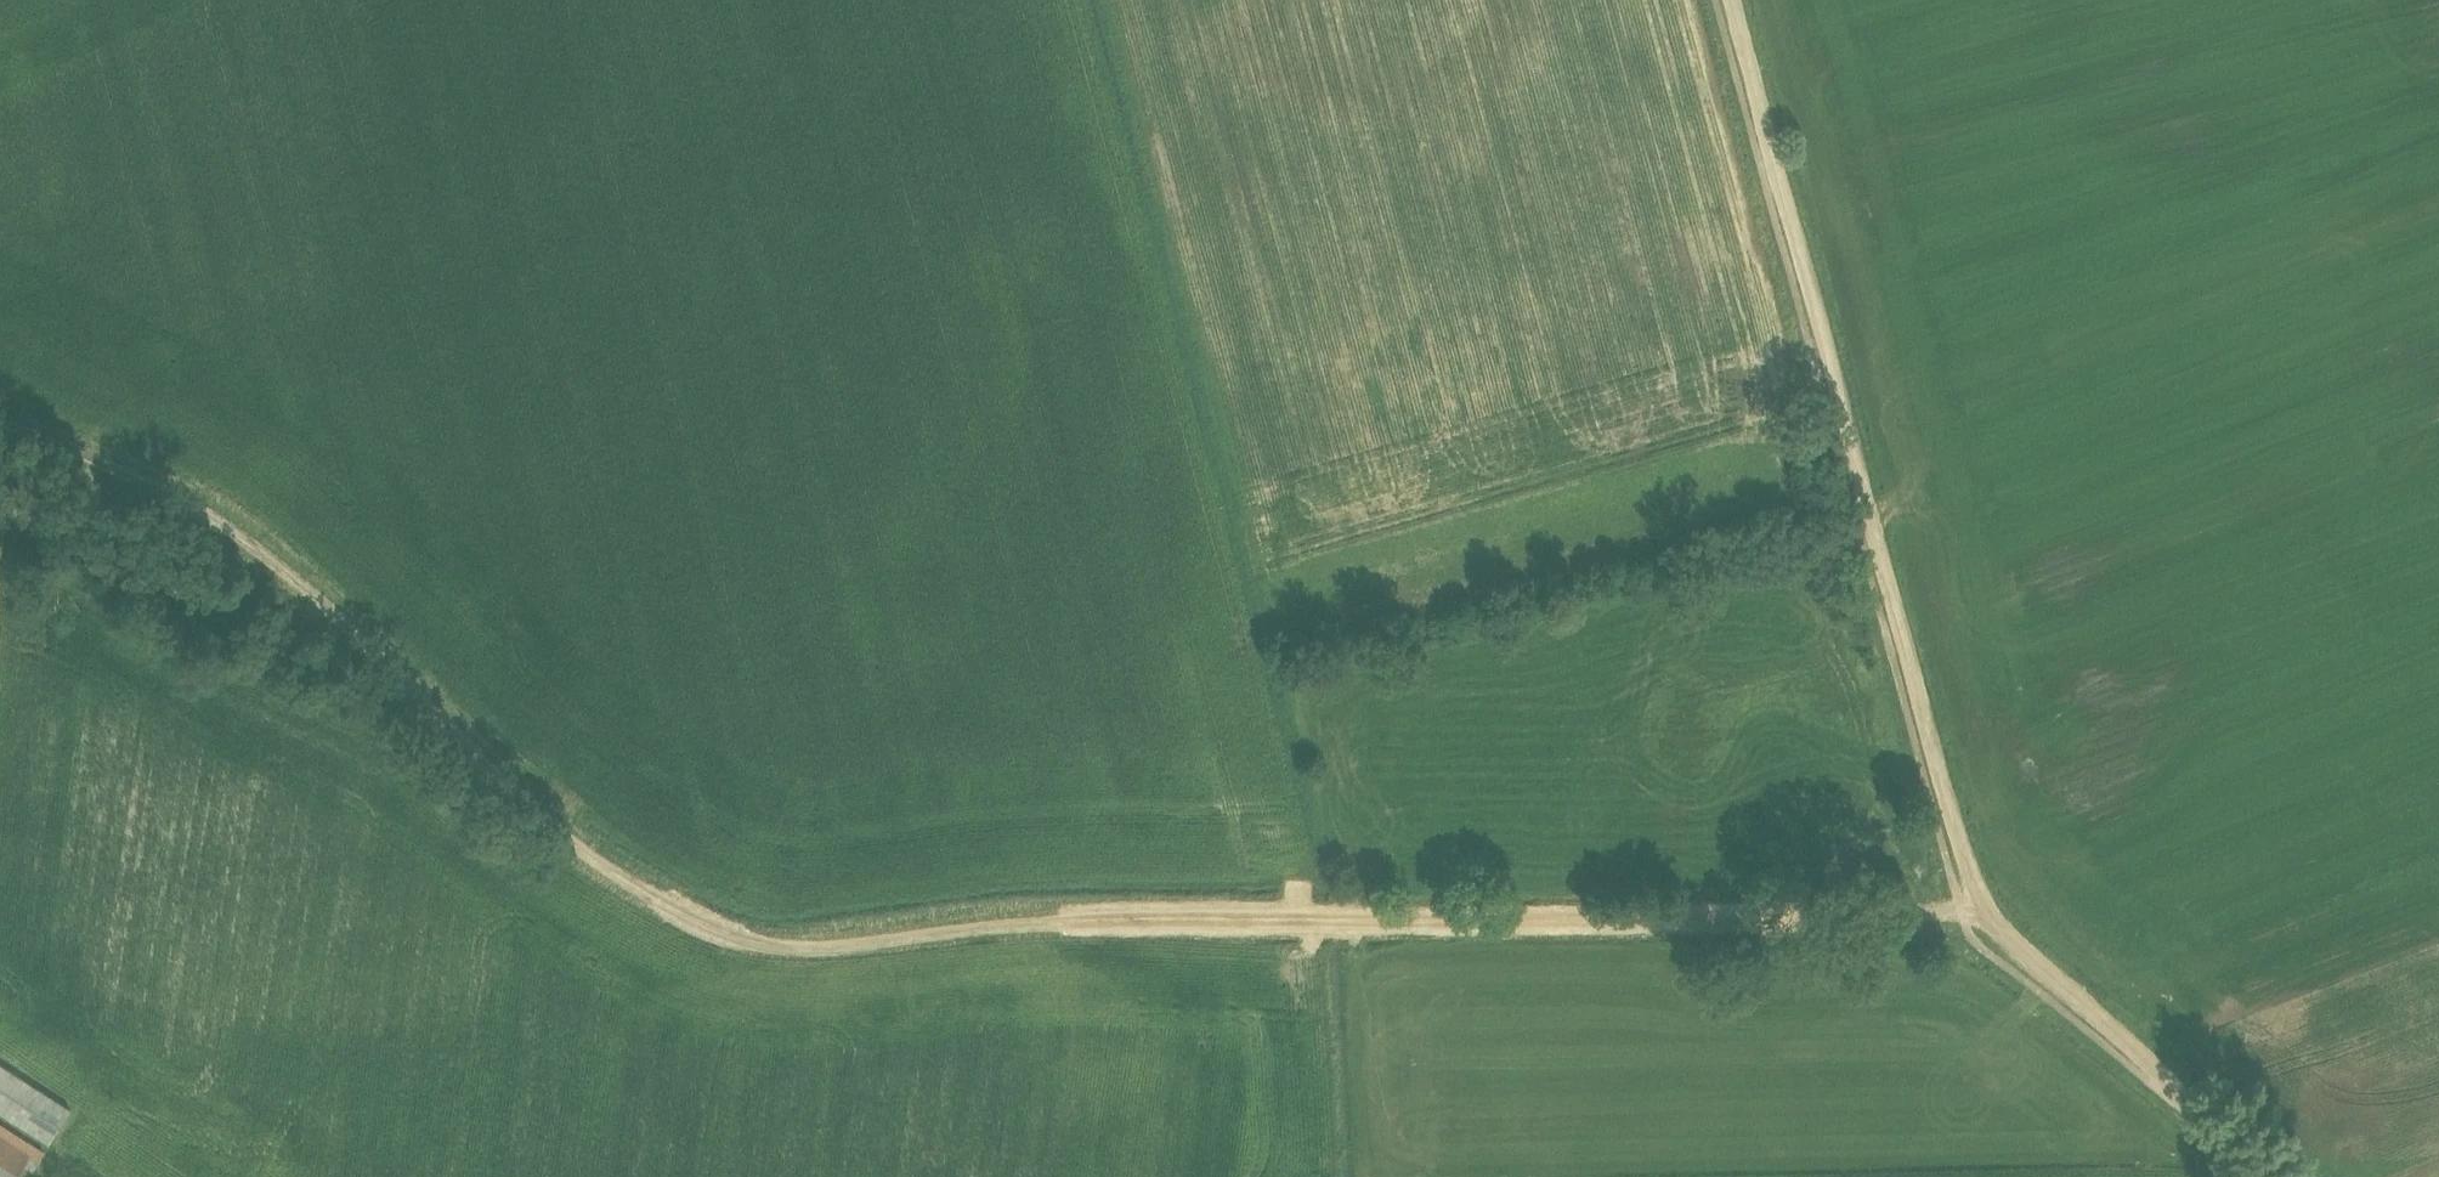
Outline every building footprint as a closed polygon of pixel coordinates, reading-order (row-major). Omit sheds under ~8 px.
[(71,1108),(0,1063),(0,1110),(49,1141),(71,1108)] [(23,1164),(32,1170),(44,1151),(0,1123),(0,1176),(14,1176),(23,1164)]
